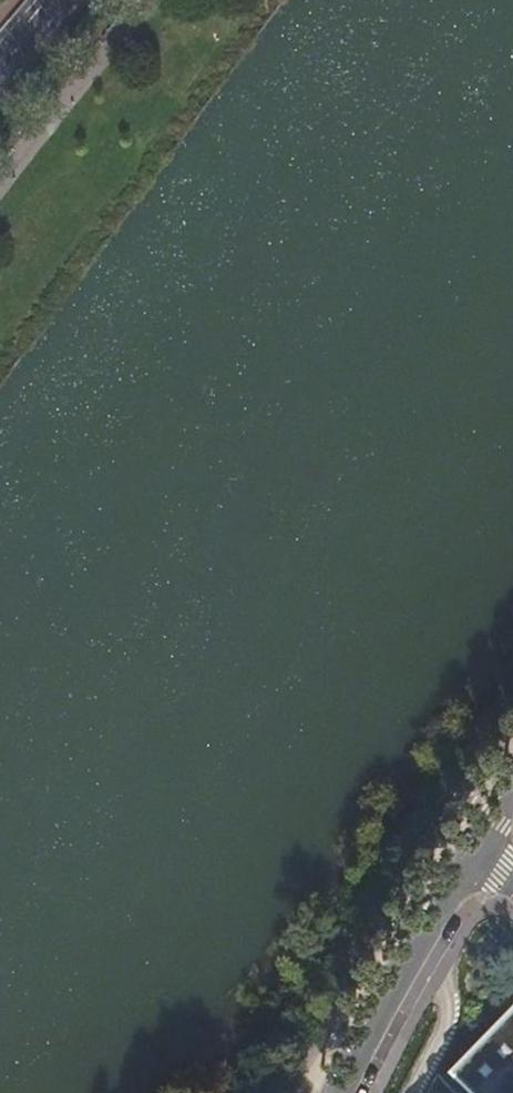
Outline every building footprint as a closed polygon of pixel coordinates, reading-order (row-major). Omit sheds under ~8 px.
[(494,1023),(456,1063),(468,1075),(452,1092),(451,1092),(512,1092),(512,1003),(494,1023)]
